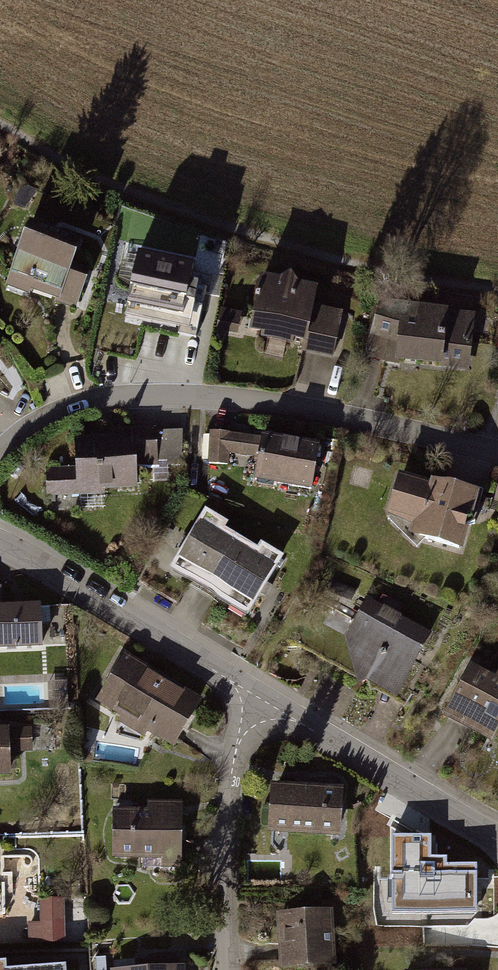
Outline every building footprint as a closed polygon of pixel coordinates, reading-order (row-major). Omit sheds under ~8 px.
[(83,240),(30,220),(5,285),(31,295),(32,291),(59,300),(57,304),(74,311),(90,269),(75,264),(83,240)] [(213,271),(138,258),(130,306),(204,320),(213,271)] [(347,295),(262,282),(254,337),(338,350),(347,295)] [(478,318),(409,309),(403,362),(472,371),(478,318)] [(330,445),(274,436),(266,485),(322,494),(330,445)] [(140,443),(67,448),(71,499),(144,494),(140,443)] [(486,501),(405,476),(391,523),(472,547),(486,501)] [(282,559),(207,517),(177,569),(198,581),(226,596),(252,611),(282,559)] [(435,641),(370,603),(346,637),(359,680),(400,697),(435,641)] [(0,608),(0,649),(52,649),(52,608),(0,608)] [(202,698),(124,657),(98,706),(176,747),(202,698)] [(472,668),(446,716),(493,740),(497,730),(497,678),(497,680),(472,668)] [(0,730),(0,777),(16,776),(14,729),(0,730)] [(347,792),(275,789),(273,838),(345,841),(347,792)] [(186,813),(118,814),(118,864),(186,864),(186,813)] [(429,838),(389,838),(389,915),(474,914),(474,869),(444,869),(444,862),(429,862),(429,838)] [(338,911),(281,911),(281,968),(339,967),(338,911)] [(64,923),(42,924),(42,942),(63,942),(64,923)]
